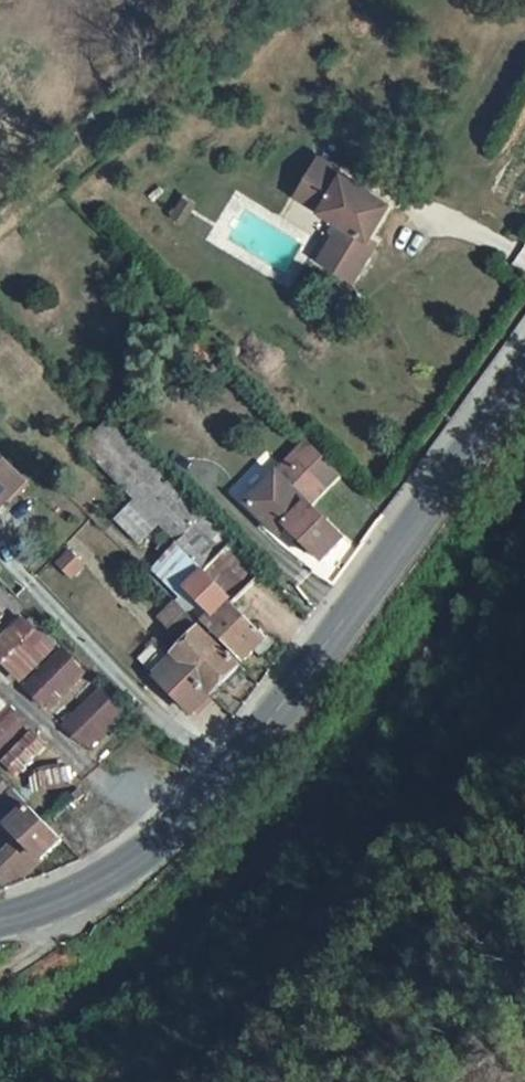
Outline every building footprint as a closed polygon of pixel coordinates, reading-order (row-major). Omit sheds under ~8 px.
[(370,239),(390,206),(339,174),(338,176),(318,163),(297,197),(340,223),(317,260),(353,282),(377,243),(370,239)] [(185,198),(170,219),(183,226),(197,207),(185,198)] [(116,433),(89,460),(172,545),(193,567),(230,605),(236,611),(262,586),(116,433)] [(338,548),(307,516),(338,485),(304,449),(243,511),(275,543),(283,535),(317,569),(338,548)] [(25,488),(0,462),(0,513),(25,488)] [(210,624),(225,610),(230,605),(193,567),(172,545),(163,553),(170,560),(152,579),(179,606),(185,599),(210,624)] [(71,591),(86,577),(71,562),(56,577),(71,591)] [(245,631),(225,610),(210,624),(204,630),(224,652),(245,631)] [(168,640),(185,622),(174,611),(156,629),(168,640)] [(15,686),(52,650),(20,616),(0,635),(0,671),(15,686)] [(242,669),(261,649),(245,631),(224,652),(242,669)] [(208,705),(237,675),(220,657),(200,637),(172,666),(208,705)] [(59,648),(18,686),(45,715),(86,677),(59,648)] [(189,723),(208,705),(172,666),(152,685),(189,723)] [(82,753),(123,717),(97,688),(57,724),(82,753)] [(5,784),(44,747),(0,702),(0,778),(5,784)] [(59,847),(0,787),(0,832),(13,846),(0,859),(0,890),(5,896),(29,887),(24,882),(59,847)]
